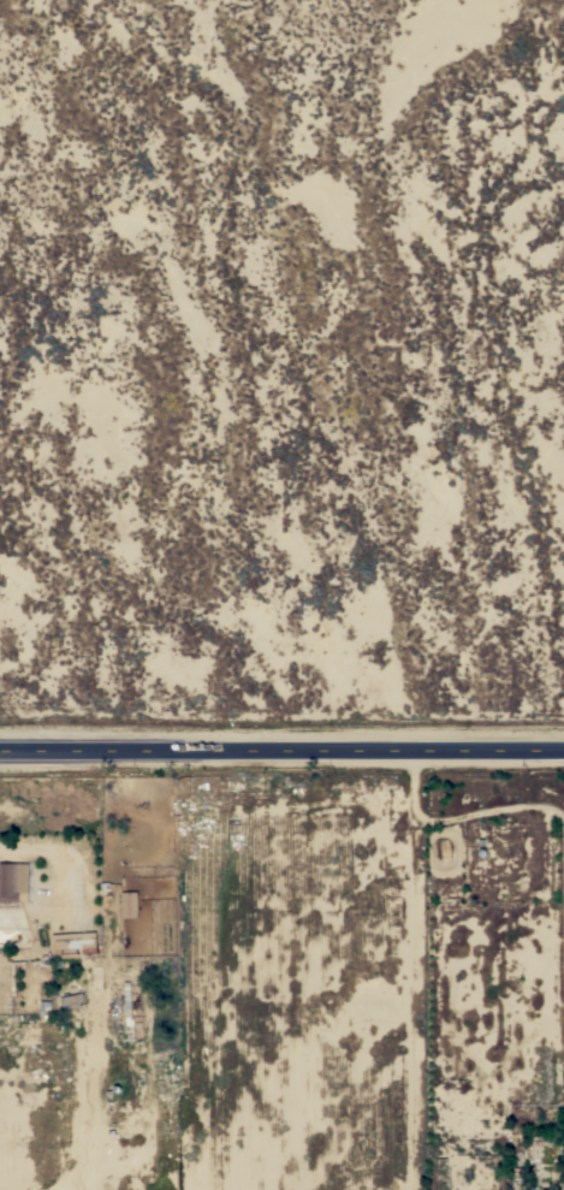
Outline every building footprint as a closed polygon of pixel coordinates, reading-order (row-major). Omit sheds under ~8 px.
[(19,902),(0,902),(0,863),(28,864),(28,893),(19,893),(19,902)] [(137,918),(121,918),(120,892),(137,892),(137,918)] [(77,954),(63,954),(61,949),(61,957),(53,957),(52,935),(96,933),(97,953),(83,953),(82,948),(77,948),(77,954)] [(11,985),(11,990),(7,990),(7,987),(5,987),(5,971),(7,971),(7,964),(11,964),(10,963),(13,963),(14,985),(11,985)] [(130,1017),(132,1017),(133,1040),(127,1040),(126,1031),(126,1026),(125,1026),(124,982),(129,982),(130,1017)] [(64,997),(63,994),(69,993),(69,996),(82,993),(84,1001),(61,1007),(60,999),(64,997)]
